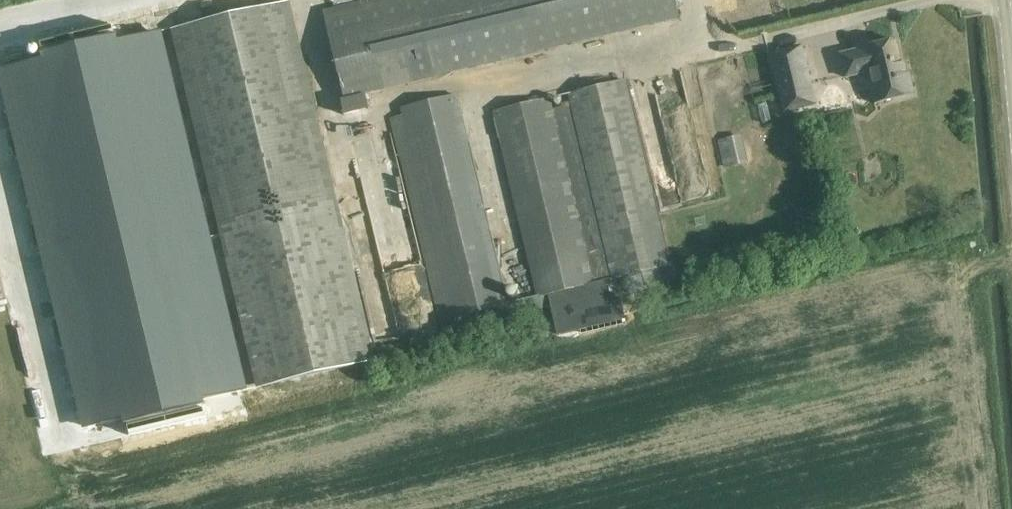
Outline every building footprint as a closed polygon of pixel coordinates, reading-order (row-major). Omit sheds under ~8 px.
[(323,10),(344,99),(366,94),(538,53),(677,20),(672,0),(366,0),(323,10)] [(373,361),(288,5),(173,32),(256,388),(373,361)] [(23,64),(1,69),(86,428),(124,420),(128,436),(208,417),(204,400),(241,391),(156,32),(118,41),(114,24),(34,43),(38,60),(23,64)] [(903,71),(896,40),(867,47),(840,54),(846,78),(873,71),(880,102),(914,94),(908,69),(903,71)] [(817,105),(802,46),(768,54),(783,114),(817,105)] [(627,81),(567,95),(569,103),(612,282),(617,281),(624,279),(627,293),(662,285),(659,271),(671,268),(627,81)] [(506,303),(457,93),(400,107),(402,117),(412,160),(449,318),(507,305),(506,303)] [(551,110),(549,99),(494,112),(536,296),(583,285),(590,283),(551,110)] [(412,160),(402,117),(390,120),(392,128),(442,333),(551,307),(558,335),(626,319),(617,281),(612,282),(569,103),(561,105),(562,108),(551,110),(590,283),(583,285),(536,296),(506,303),(507,305),(449,318),(412,160)] [(719,137),(722,165),(746,162),(742,134),(719,137)]
